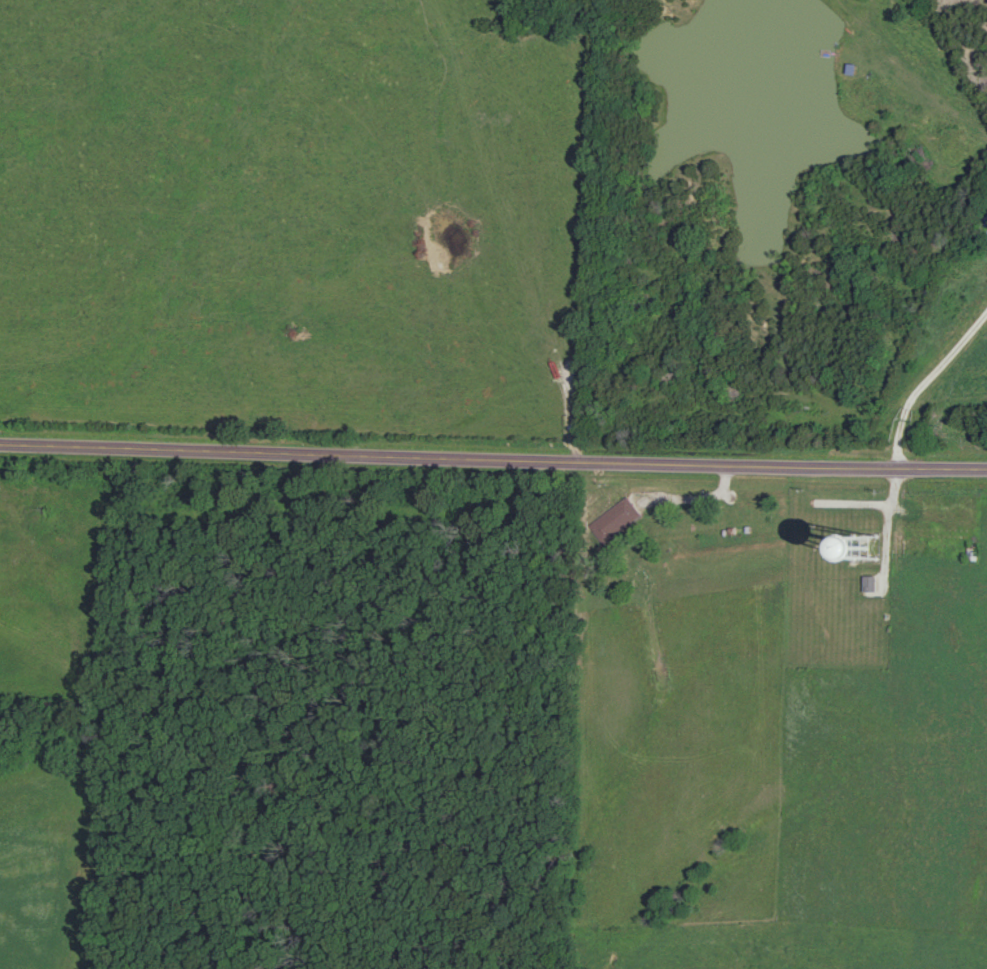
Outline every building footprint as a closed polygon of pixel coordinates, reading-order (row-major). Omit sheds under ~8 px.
[(807,416),(786,409),(783,418),(803,425),(807,416)] [(589,527),(603,545),(640,516),(626,498),(589,527)] [(863,539),(838,539),(838,561),(863,561),(863,539)] [(863,594),(875,594),(875,576),(863,576),(863,594)]
